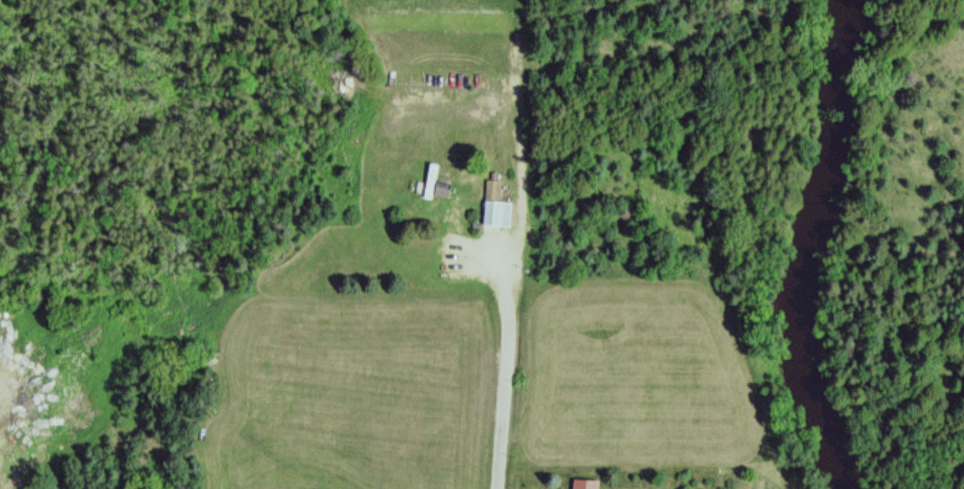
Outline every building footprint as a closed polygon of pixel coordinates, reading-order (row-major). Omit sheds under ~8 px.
[(427,196),(469,209),(474,192),(432,179),(427,196)] [(483,227),(511,228),(512,204),(499,204),(500,183),(485,182),(483,227)] [(597,481),(572,480),(572,488),(597,488),(597,481)]
